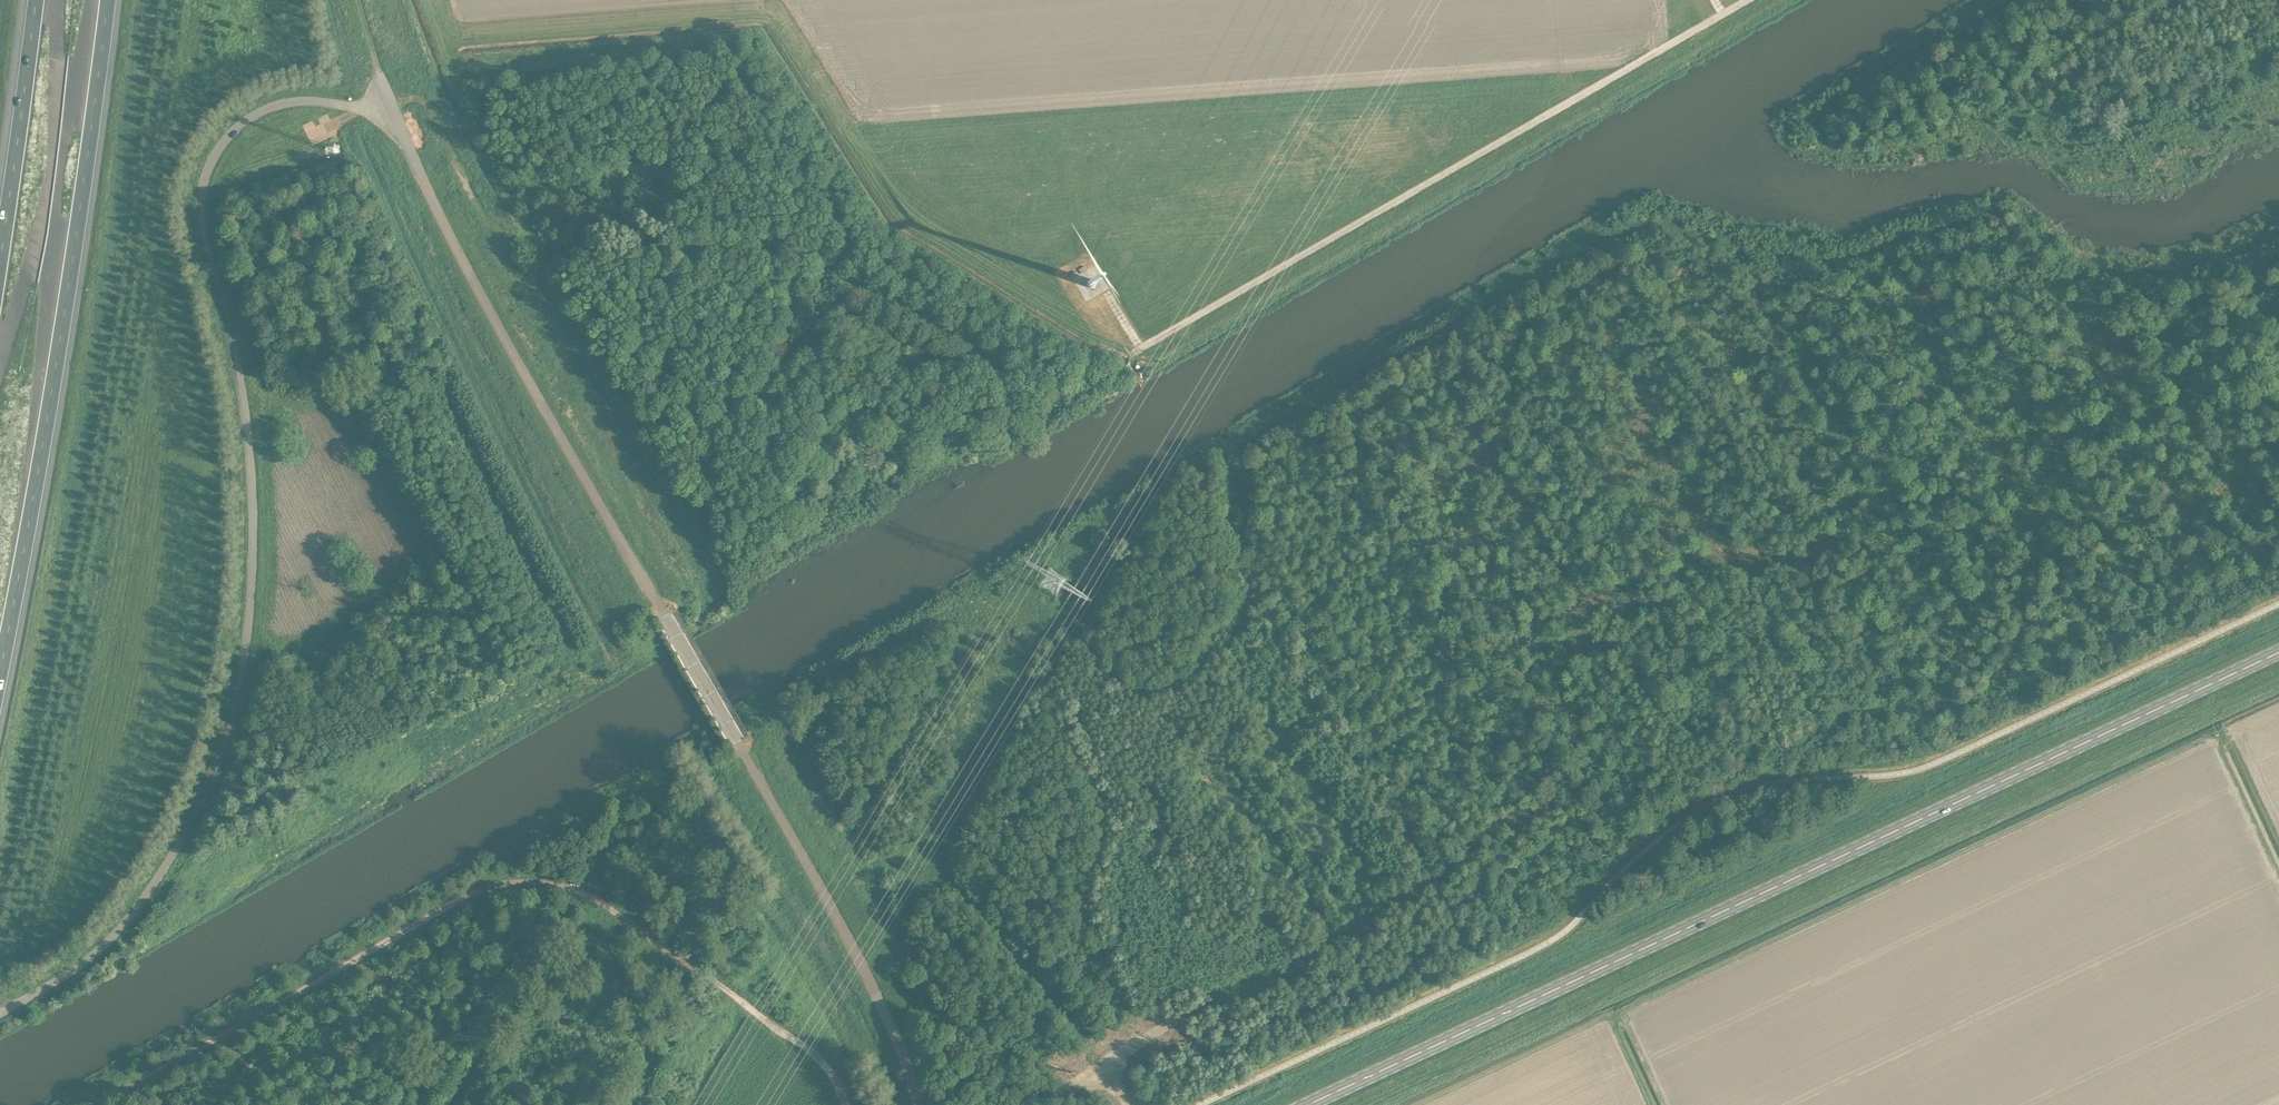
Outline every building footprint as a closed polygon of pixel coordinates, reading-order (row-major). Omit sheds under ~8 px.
[(1095,286),(1096,285),(1096,284),(1096,283),(1095,282),(1094,281),(1093,280),(1092,279),(1091,279),(1090,279),(1089,280),(1088,280),(1087,281),(1086,283),(1086,284),(1087,285),(1087,286),(1088,287),(1089,288),(1090,288),(1091,289),(1092,288),(1093,288),(1094,287),(1095,286)]
